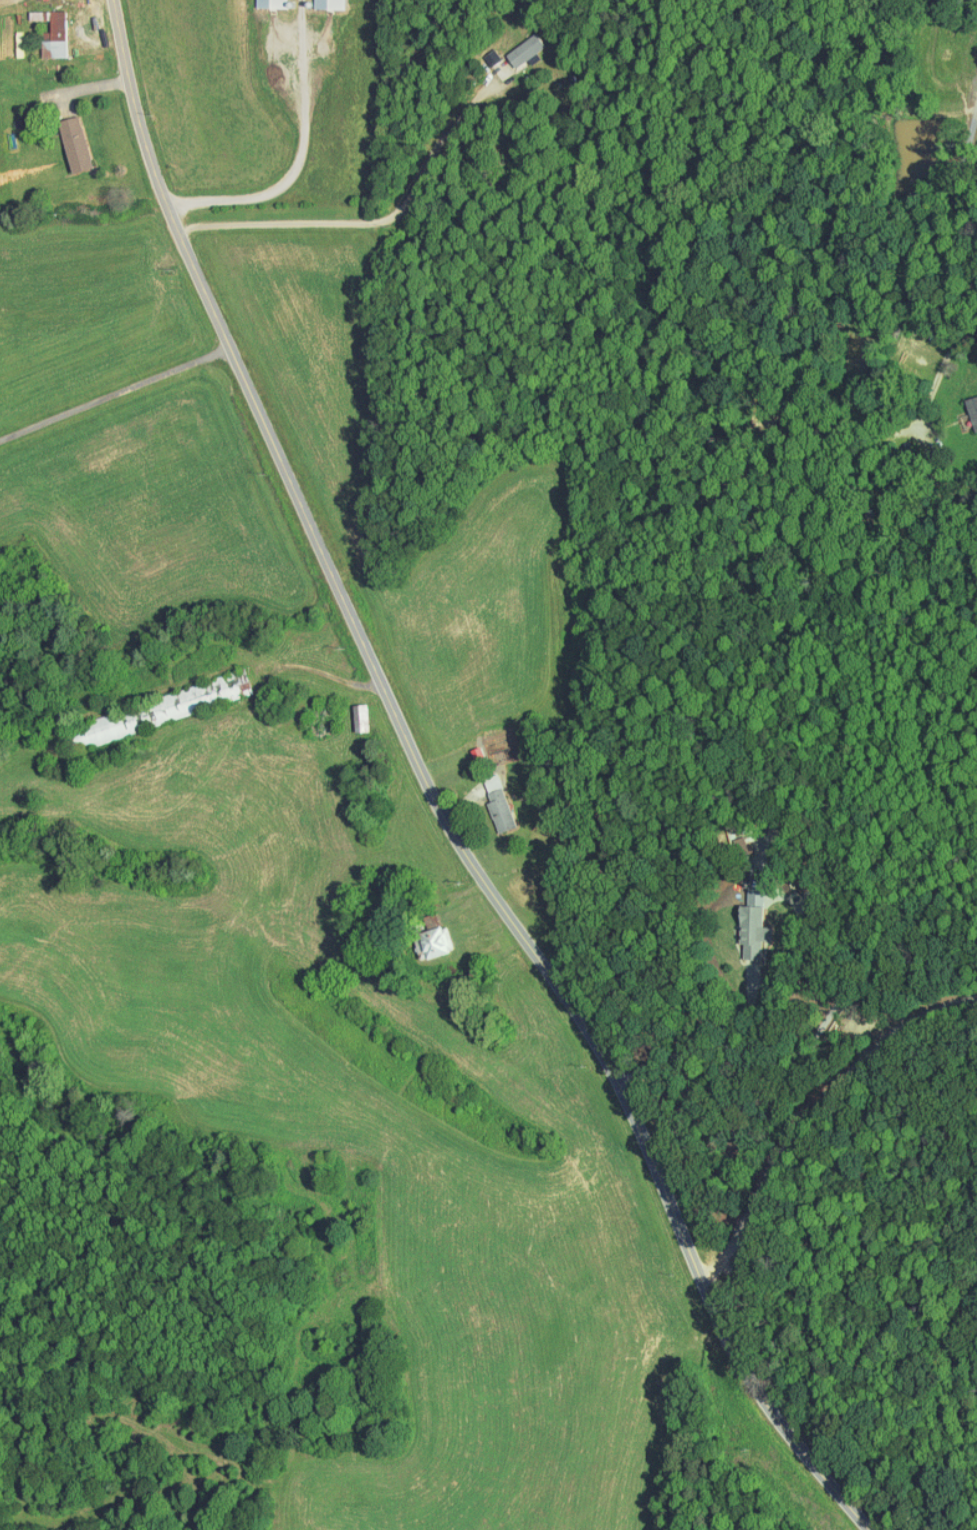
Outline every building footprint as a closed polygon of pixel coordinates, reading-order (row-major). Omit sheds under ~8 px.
[(62,51),(61,5),(39,6),(39,14),(44,14),(45,27),(36,27),(36,52),(62,51)] [(494,49),(503,62),(537,40),(527,26),(494,49)] [(67,166),(87,161),(73,110),(52,116),(67,166)] [(976,422),(976,388),(960,391),(966,424),(976,422)] [(86,740),(127,727),(135,720),(147,719),(155,717),(160,713),(219,693),(225,693),(226,693),(238,682),(244,681),(239,666),(235,666),(224,675),(218,675),(213,670),(149,691),(133,705),(130,705),(120,708),(111,708),(108,705),(87,711),(66,729),(70,740),(86,740)] [(348,726),(363,725),(361,697),(347,698),(348,726)] [(463,744),(468,756),(480,751),(475,739),(463,744)] [(476,773),(481,795),(480,796),(487,824),(495,821),(495,820),(505,817),(493,768),(476,773)] [(756,881),(737,881),(735,922),(733,922),(733,938),(737,938),(736,953),(754,953),(755,934),(764,935),(764,918),(755,918),(756,881)] [(423,951),(447,947),(444,924),(435,925),(435,927),(420,929),(423,951)]
